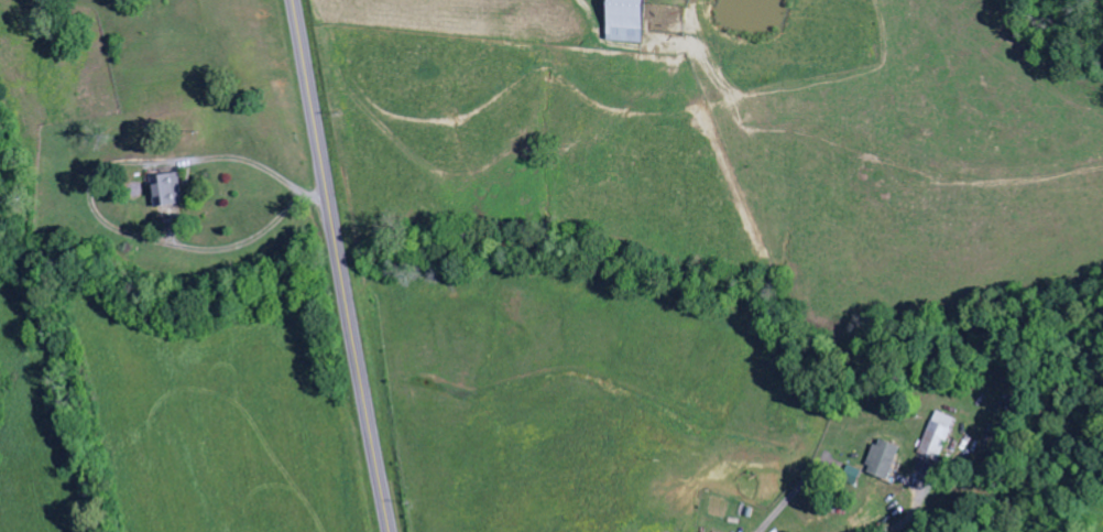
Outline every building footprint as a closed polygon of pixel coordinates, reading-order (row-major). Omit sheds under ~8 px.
[(645,43),(646,0),(610,0),(609,42),(645,43)] [(157,207),(187,203),(183,173),(154,176),(157,207)] [(958,419),(938,411),(921,455),(942,462),(958,419)] [(869,473),(892,480),(902,447),(879,440),(869,473)] [(864,470),(850,465),(844,482),(858,486),(864,470)]
